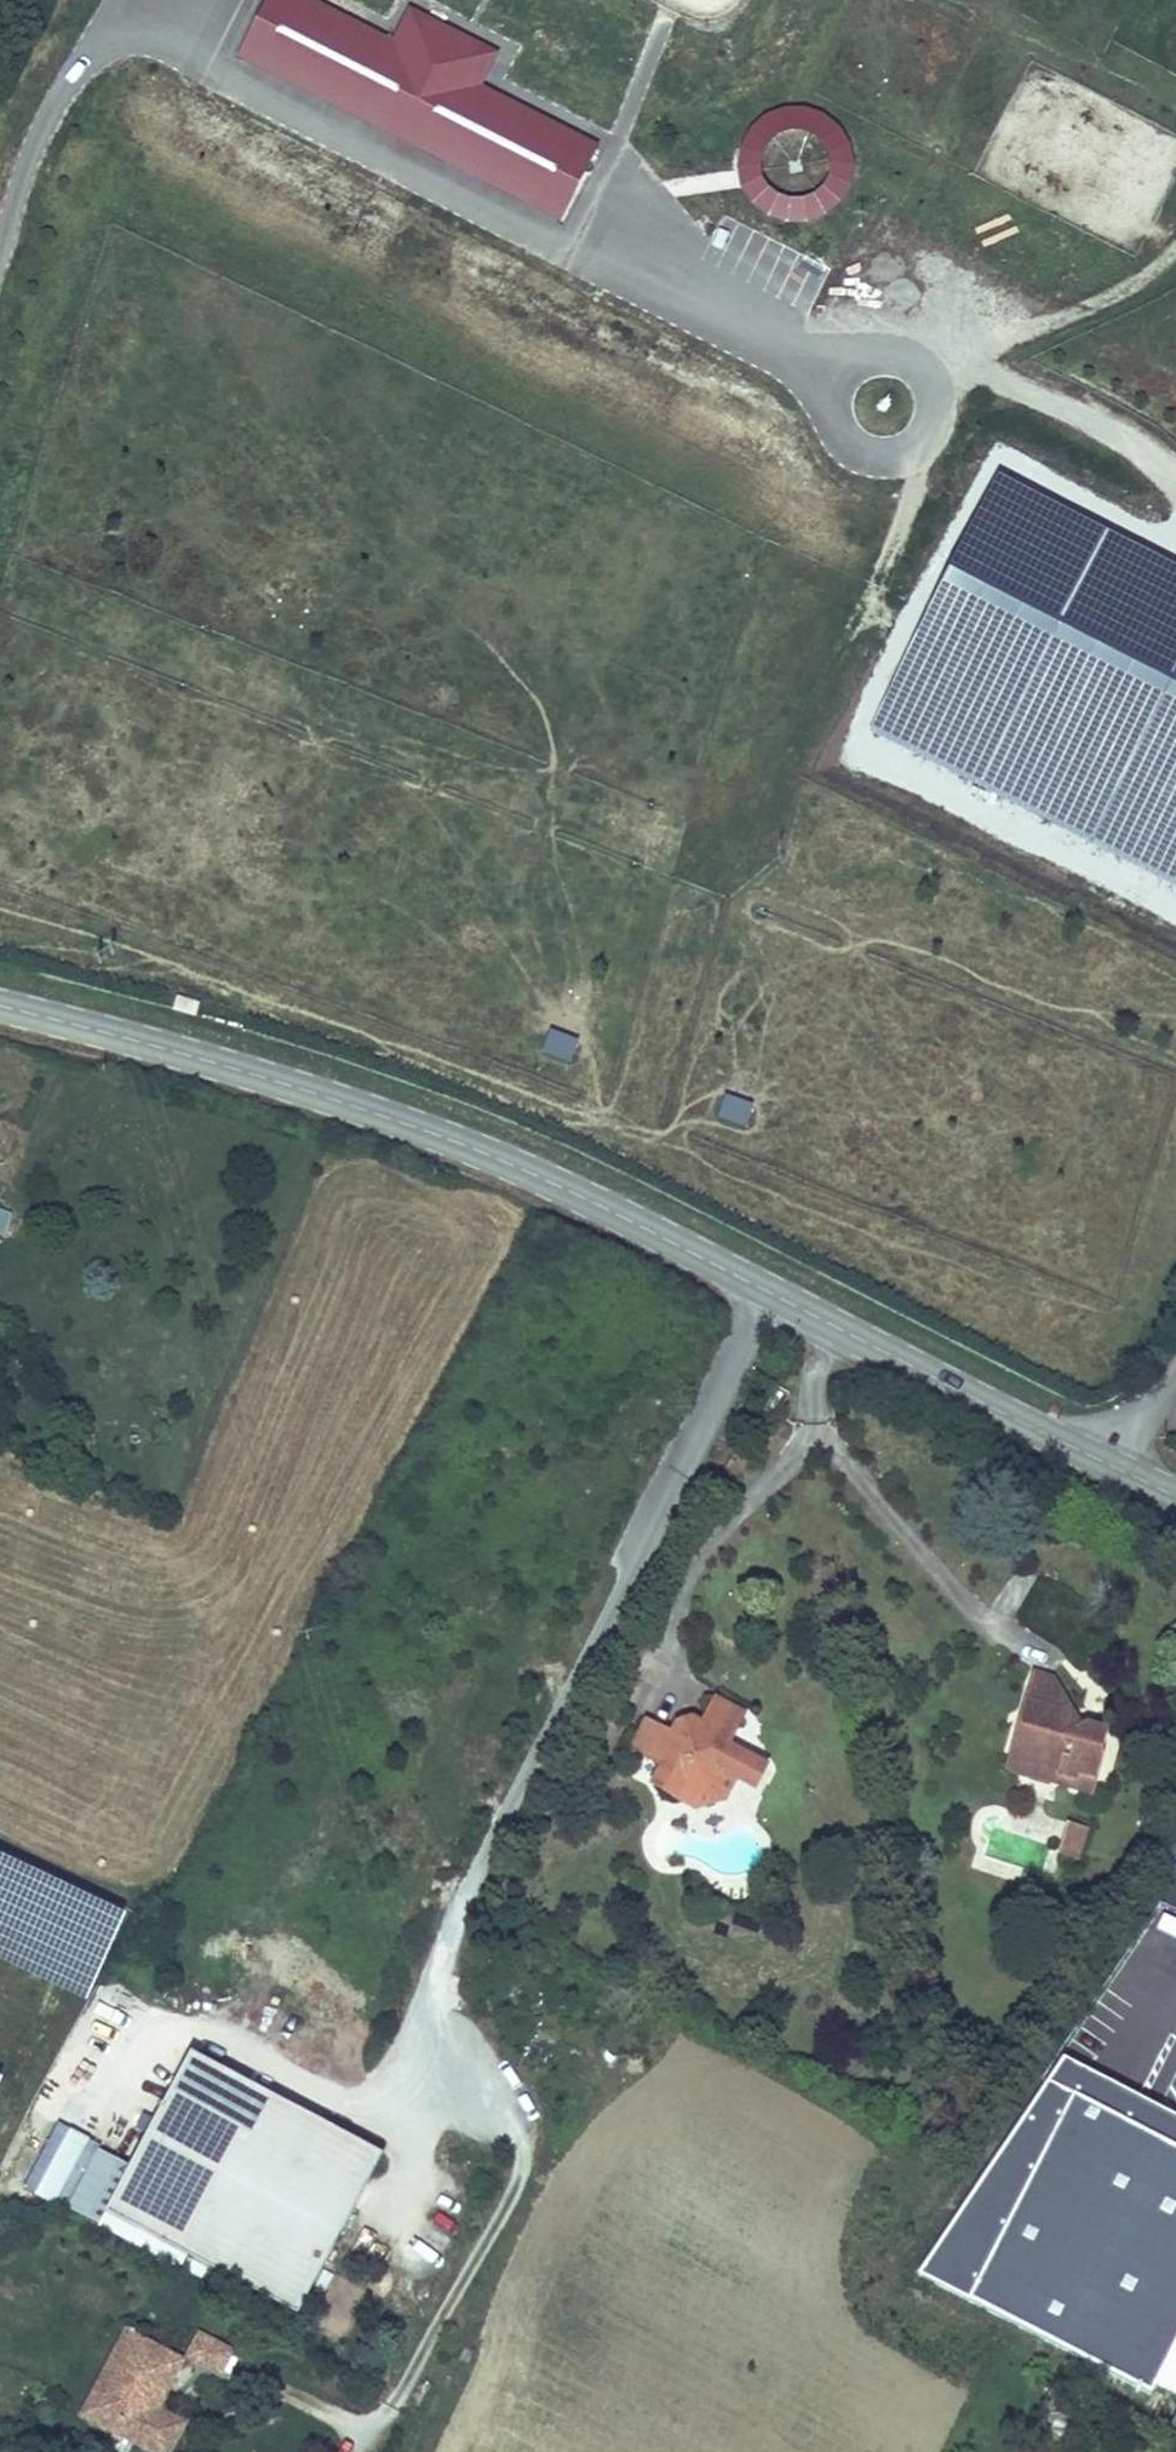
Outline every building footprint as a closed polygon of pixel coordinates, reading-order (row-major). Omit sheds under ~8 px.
[(315,0),(259,0),(231,55),(560,224),(600,146),(483,86),(500,54),(408,7),(391,39),(315,0)] [(1024,196),(1042,204),(1064,198),(1078,204),(1117,205),(1143,198),(1142,198),(1173,190),(1175,183),(1175,134),(1172,132),(1167,143),(1166,182),(1141,189),(1121,113),(1121,109),(1074,89),(1073,131),(1054,136),(1070,136),(1070,149),(1046,148),(1035,143),(994,154),(1025,167),(1024,196)] [(731,134),(758,230),(862,200),(843,134),(793,148),(785,118),(731,134)] [(999,476),(867,731),(1175,890),(1175,567),(999,476)] [(1098,1755),(1105,1728),(1083,1722),(1078,1725),(1053,1677),(1031,1671),(1021,1705),(1033,1708),(1017,1764),(1071,1779),(1095,1763),(1098,1755)] [(758,1792),(772,1764),(733,1744),(749,1713),(716,1696),(703,1721),(693,1739),(672,1728),(671,1731),(659,1725),(643,1757),(660,1766),(649,1787),(696,1811),(728,1802),(738,1782),(758,1792)] [(1091,1797),(1103,1756),(1098,1755),(1095,1763),(1071,1779),(1017,1764),(1033,1708),(1021,1705),(1002,1773),(1091,1797)] [(676,1721),(672,1728),(693,1739),(703,1721),(693,1716),(676,1721)] [(643,1757),(659,1725),(646,1718),(629,1750),(643,1757)] [(1088,1829),(1066,1822),(1056,1855),(1078,1861),(1088,1829)] [(384,2157),(192,2054),(106,2213),(298,2316),(384,2157)] [(101,2147),(76,2134),(41,2199),(66,2212),(101,2147)] [(123,2327),(81,2411),(160,2451),(168,2451),(184,2421),(158,2407),(183,2358),(123,2327)] [(232,2349),(197,2331),(186,2353),(221,2371),(232,2349)] [(1154,2386),(1175,2397),(1175,2342),(1154,2386)] [(1166,2432),(1175,2437),(1175,2413),(1166,2432)]
